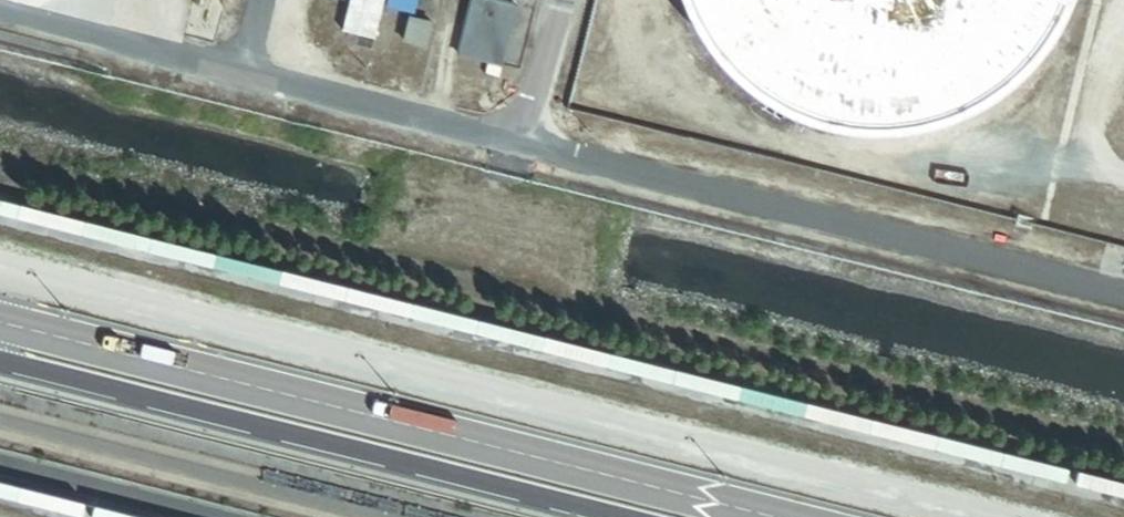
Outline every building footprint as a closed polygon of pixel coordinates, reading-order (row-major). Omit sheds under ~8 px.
[(499,0),(474,0),(460,54),(503,64),(519,5),(499,0)] [(681,6),(689,23),(700,42),(714,59),(726,73),(742,88),(757,99),(776,110),(796,119),(813,125),(834,131),(856,134),(878,135),(896,133),(918,130),(936,125),(956,118),(973,110),(989,101),(1007,88),(1023,73),(1035,60),(1049,42),(1058,27),(1068,7),(1070,0),(679,0),(681,6)] [(434,24),(413,18),(407,40),(429,45),(434,24)]
